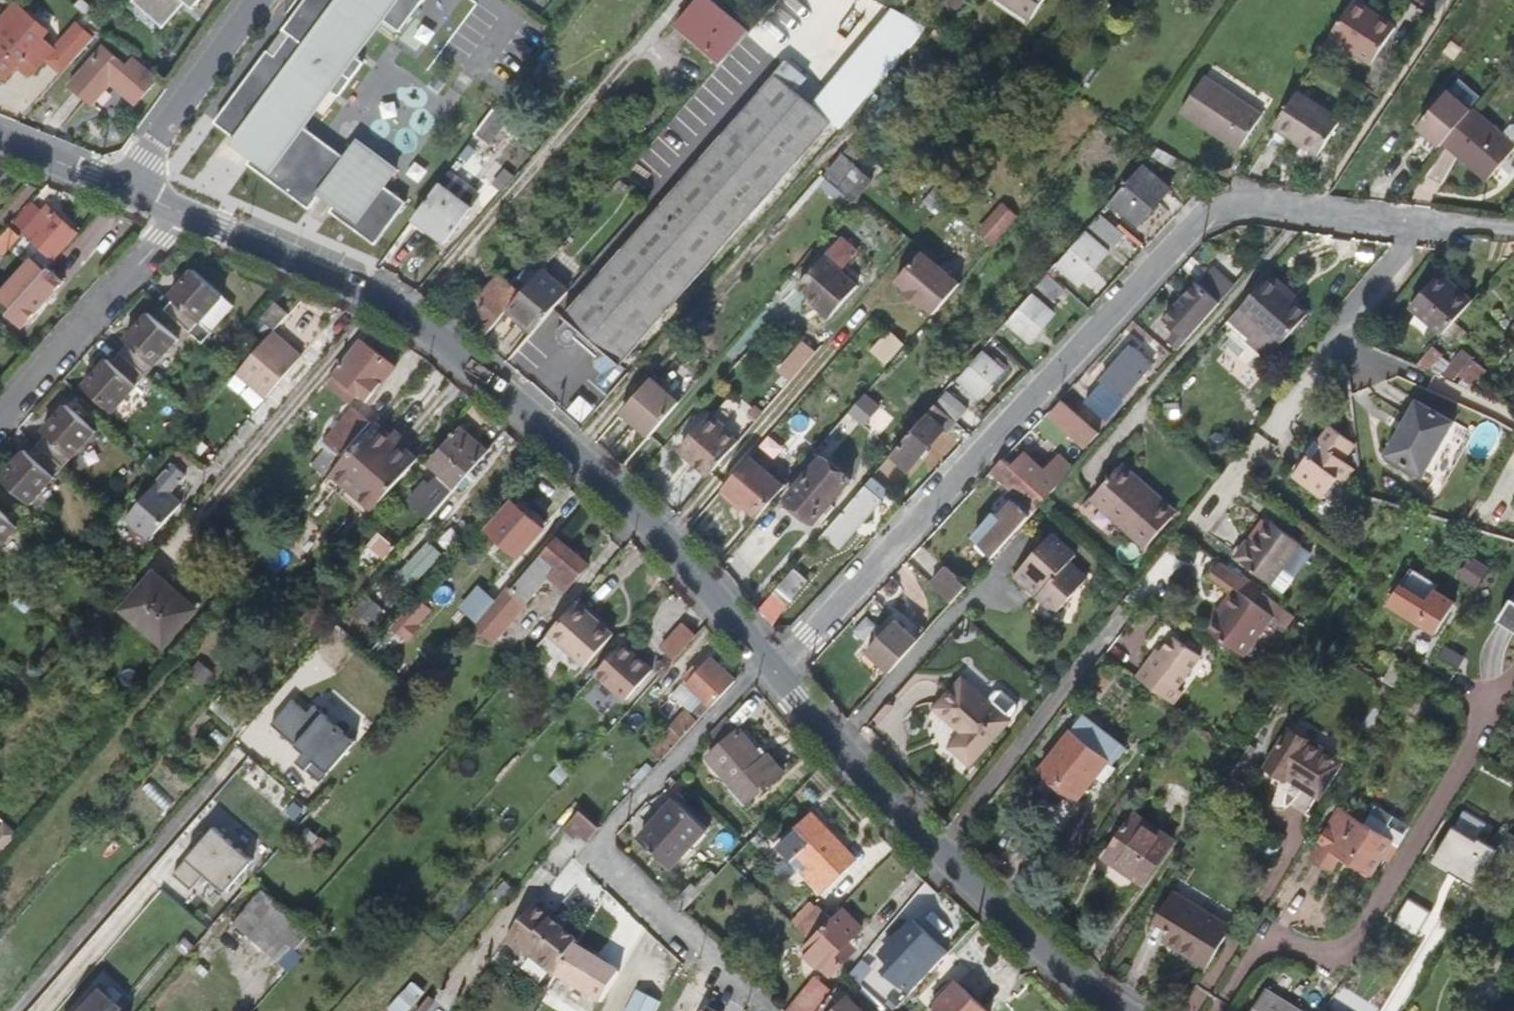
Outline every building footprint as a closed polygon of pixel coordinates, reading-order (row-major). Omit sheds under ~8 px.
[(201,0),(136,0),(131,6),(161,31),(182,6),(190,13),(201,0)] [(364,63),(355,56),(379,23),(397,36),(423,0),(306,0),(283,31),(290,35),(276,55),(269,51),(215,122),(238,139),(234,145),(253,158),(248,164),(310,208),(321,193),(336,204),(331,211),(375,244),(406,203),(384,187),(396,170),(373,154),(369,159),(354,147),(346,158),(303,126),(286,114),(293,104),(310,116),(330,89),(340,96),(364,63)] [(751,32),(719,5),(713,12),(698,0),(674,29),(702,52),(706,47),(724,63),(751,32)] [(946,4),(956,10),(962,0),(948,0),(946,4)] [(1034,17),(1045,0),(1008,0),(1034,17)] [(1374,62),(1397,27),(1356,0),(1333,35),(1374,62)] [(12,6),(0,20),(0,71),(8,78),(22,63),(34,73),(46,59),(57,46),(12,6)] [(72,61),(102,28),(86,13),(61,41),(62,52),(72,61)] [(862,132),(947,36),(932,29),(854,118),(851,122),(862,132)] [(276,55),(290,35),(283,31),(269,51),(276,55)] [(1318,39),(1308,55),(1316,61),(1326,45),(1318,39)] [(72,61),(62,52),(61,41),(57,46),(46,59),(63,73),(72,61)] [(158,78),(133,55),(125,64),(102,46),(68,85),(91,105),(111,83),(136,105),(158,78)] [(777,67),(798,86),(809,73),(788,55),(777,67)] [(565,313),(622,363),(836,118),(798,86),(777,67),(565,313)] [(1262,122),(1205,84),(1185,114),(1208,130),(1211,125),(1244,149),(1262,122)] [(1445,141),(1473,109),(1448,89),(1418,127),(1441,146),(1445,141)] [(1344,123),(1295,92),(1273,125),(1271,127),(1321,159),(1344,123)] [(310,116),(293,104),(286,114),(303,126),(310,116)] [(1505,135),(1474,108),(1473,109),(1445,141),(1489,179),(1513,150),(1513,124),(1505,135)] [(490,143),(508,119),(495,109),(478,131),(477,134),(490,143)] [(1244,149),(1211,125),(1208,130),(1242,152),(1244,149)] [(846,155),(875,180),(877,181),(886,170),(856,144),(846,155)] [(830,174),(858,199),(875,180),(846,155),(830,174)] [(1149,218),(1176,187),(1147,161),(1120,193),(1149,218)] [(942,177),(922,200),(937,214),(958,190),(942,177)] [(446,243),(471,208),(439,184),(413,219),(446,243)] [(1003,203),(980,229),(996,244),(1020,217),(1003,203)] [(1131,229),(1107,208),(1097,220),(1121,241),(1131,229)] [(56,264),(79,238),(47,209),(24,235),(44,254),(56,264)] [(1087,279),(1115,248),(1091,227),(1063,258),(1087,279)] [(21,239),(11,230),(0,241),(0,262),(21,239)] [(797,285),(829,314),(855,284),(840,270),(855,252),(838,237),(797,285)] [(530,265),(540,274),(563,249),(553,239),(530,265)] [(932,318),(958,289),(935,269),(935,261),(924,251),(895,285),(905,294),(903,296),(920,310),(921,308),(932,318)] [(19,334),(65,282),(51,269),(56,264),(44,254),(0,303),(11,313),(4,321),(19,334)] [(513,284),(524,293),(540,274),(530,265),(513,284)] [(176,299),(166,310),(203,343),(235,307),(195,271),(172,295),(176,299)] [(1188,341),(1234,289),(1213,271),(1201,286),(1198,284),(1165,321),(1188,341)] [(1075,286),(1058,272),(1048,284),(1063,297),(1075,286)] [(532,333),(566,295),(540,274),(524,293),(504,316),(516,326),(519,322),(532,333)] [(504,316),(524,293),(513,284),(503,275),(481,302),(483,304),(469,320),(487,336),(499,322),(504,316)] [(1456,322),(1473,302),(1441,276),(1415,306),(1447,333),(1456,322)] [(1274,356),(1308,319),(1287,300),(1291,296),(1270,277),(1232,319),(1274,356)] [(1037,334),(1060,309),(1038,290),(1015,316),(1037,334)] [(289,317),(275,305),(262,320),(275,332),(277,330),(289,317)] [(108,360),(84,386),(115,414),(181,341),(150,313),(127,339),(130,342),(112,363),(108,360)] [(1274,356),(1232,319),(1218,335),(1258,371),(1273,357),(1274,356)] [(1447,333),(1442,338),(1451,346),(1458,338),(1461,341),(1469,333),(1456,322),(1447,333)] [(293,345),(277,330),(275,332),(273,334),(289,349),(293,345)] [(268,399),(305,357),(293,345),(289,349),(273,334),(269,339),(266,343),(243,369),(259,384),(256,387),(268,399)] [(907,347),(892,334),(876,353),(891,366),(907,347)] [(786,359),(801,371),(814,355),(799,343),(786,359)] [(369,404),(395,369),(362,345),(340,374),(331,388),(354,404),(359,398),(369,404)] [(1108,420),(1155,365),(1134,347),(1087,402),(1108,420)] [(1444,376),(1454,364),(1436,347),(1419,366),(1444,376)] [(985,351),(960,381),(979,398),(1006,368),(985,351)] [(1454,364),(1444,376),(1454,381),(1473,359),(1464,351),(1454,364)] [(1473,359),(1454,381),(1473,389),(1488,372),(1473,359)] [(259,384),(243,369),(239,373),(256,387),(259,384)] [(648,438),(678,403),(651,379),(620,413),(648,438)] [(851,410),(864,422),(881,405),(867,392),(851,410)] [(948,394),(937,408),(957,425),(968,413),(948,394)] [(754,405),(746,414),(756,423),(764,413),(754,405)] [(1419,405),(1390,457),(1426,478),(1455,425),(1419,405)] [(3,477),(33,506),(98,433),(67,406),(44,431),(47,434),(29,454),(26,452),(3,477)] [(1101,435),(1067,406),(1055,419),(1088,449),(1101,435)] [(908,472),(944,431),(948,435),(957,425),(937,408),(935,407),(891,459),(908,472)] [(351,412),(324,444),(340,458),(368,426),(351,412)] [(707,480),(737,445),(721,431),(723,428),(709,417),(679,451),(691,461),(689,464),(707,480)] [(1346,459),(1358,443),(1332,424),(1320,440),(1317,438),(1306,454),(1308,455),(1295,475),(1326,497),(1340,478),(1345,481),(1356,467),(1346,459)] [(377,510),(418,463),(402,449),(407,443),(397,435),(392,440),(376,425),(344,462),(332,476),(375,513),(377,510)] [(463,430),(460,433),(487,456),(489,453),(463,430)] [(458,489),(487,456),(460,433),(432,466),(440,474),(444,477),(433,491),(429,488),(412,507),(430,522),(458,489)] [(1202,433),(1194,441),(1206,452),(1214,444),(1202,433)] [(340,458),(324,444),(320,448),(325,452),(311,468),(327,482),(332,476),(344,462),(340,458)] [(757,519),(784,488),(749,457),(719,492),(733,504),(735,500),(744,508),(757,519)] [(1046,501),(1075,468),(1060,457),(1046,473),(1027,457),(1014,468),(1006,461),(995,472),(1009,485),(1023,497),(1033,506),(1031,508),(1037,511),(1046,501)] [(849,481),(822,458),(786,500),(813,523),(849,481)] [(1174,519),(1135,485),(1139,481),(1123,466),(1093,500),(1147,549),(1174,519)] [(440,474),(429,488),(433,491),(444,477),(440,474)] [(127,520),(151,540),(184,504),(172,494),(179,486),(166,475),(127,520)] [(841,548),(889,493),(881,488),(881,486),(875,483),(875,482),(872,480),(825,535),(841,548)] [(1178,515),(1139,481),(1135,485),(1174,519),(1178,515)] [(1023,497),(1009,485),(995,502),(1008,514),(1023,497)] [(996,557),(1037,511),(1031,508),(1033,506),(1023,497),(1008,514),(1002,520),(997,516),(977,539),(996,557)] [(744,508),(735,500),(733,504),(741,512),(744,508)] [(424,548),(437,559),(476,515),(462,503),(424,548)] [(509,548),(521,559),(545,531),(515,505),(491,532),(497,538),(495,542),(506,552),(509,548)] [(19,528),(0,511),(0,549),(19,528)] [(1264,596),(1303,545),(1271,521),(1253,544),(1247,540),(1227,568),(1260,593),(1264,596)] [(1057,613),(1088,580),(1070,564),(1077,555),(1052,534),(1015,576),(1057,613)] [(395,550),(379,536),(368,548),(383,562),(395,550)] [(480,548),(470,540),(440,574),(450,583),(480,548)] [(485,617),(507,636),(539,599),(538,598),(553,580),(567,593),(589,567),(558,540),(522,583),(518,579),(511,587),(503,596),(485,617)] [(1489,572),(1471,562),(1460,581),(1477,592),(1489,572)] [(1242,656),(1272,615),(1253,603),(1260,593),(1227,568),(1220,563),(1211,577),(1229,592),(1222,602),(1226,605),(1215,621),(1208,631),(1242,656)] [(800,566),(779,590),(792,602),(812,578),(800,566)] [(970,587),(949,568),(932,585),(953,605),(970,587)] [(1440,589),(1414,571),(1391,607),(1437,637),(1456,606),(1437,594),(1440,589)] [(158,574),(127,610),(168,645),(200,609),(158,574)] [(503,596),(511,587),(498,576),(490,585),(503,596)] [(33,603),(23,594),(16,602),(26,611),(33,603)] [(1513,599),(1499,621),(1513,630),(1513,600),(1513,599)] [(431,613),(418,602),(392,631),(408,645),(422,630),(418,627),(431,613)] [(1215,621),(1226,605),(1222,602),(1211,618),(1215,621)] [(585,668),(615,635),(603,624),(601,626),(576,605),(548,637),(585,668)] [(299,608),(293,616),(304,625),(311,618),(299,608)] [(890,676),(919,644),(895,622),(865,654),(890,676)] [(677,661),(698,638),(684,626),(663,648),(677,661)] [(1176,688),(1200,655),(1174,636),(1169,644),(1164,652),(1158,650),(1146,666),(1176,688)] [(1164,652),(1169,644),(1164,642),(1158,650),(1164,652)] [(625,707),(651,677),(621,650),(594,679),(625,707)] [(690,684),(714,707),(737,682),(713,659),(690,684)] [(1093,682),(1103,689),(1111,679),(1100,671),(1093,682)] [(948,749),(970,768),(1009,722),(961,680),(932,712),(960,736),(948,749)] [(225,698),(214,712),(233,728),(244,714),(225,698)] [(295,700),(273,725),(306,754),(299,762),(323,783),(358,742),(317,706),(310,713),(295,700)] [(891,701),(874,720),(879,724),(896,705),(891,701)] [(684,739),(700,721),(688,710),(672,727),(674,729),(684,739)] [(1112,765),(1125,747),(1101,730),(1104,725),(1087,711),(1042,769),(1062,785),(1061,791),(1069,797),(1074,795),(1078,797),(1095,776),(1107,761),(1112,765)] [(715,732),(723,744),(740,731),(730,717),(715,732)] [(1345,759),(1295,728),(1271,767),(1289,778),(1291,775),(1323,795),(1345,759)] [(684,739),(674,729),(652,752),(662,761),(684,739)] [(729,792),(742,807),(784,774),(771,756),(766,760),(741,729),(740,731),(723,744),(707,757),(731,787),(729,792)] [(148,827),(175,797),(153,778),(126,808),(148,827)] [(642,840),(671,867),(707,829),(678,802),(642,840)] [(1478,882),(1497,844),(1486,839),(1494,823),(1461,807),(1435,862),(1478,882)] [(1311,858),(1331,870),(1340,855),(1372,873),(1402,826),(1375,808),(1364,825),(1341,811),(1311,858)] [(576,837),(581,831),(589,839),(600,827),(582,811),(566,828),(576,837)] [(1144,883),(1174,840),(1135,813),(1105,856),(1144,883)] [(827,888),(855,861),(811,815),(778,848),(791,862),(798,857),(807,867),(802,873),(811,882),(817,877),(827,888)] [(20,837),(7,826),(0,834),(0,860),(20,837)] [(196,853),(176,876),(194,891),(207,876),(228,894),(256,861),(217,828),(211,835),(206,831),(191,848),(196,853)] [(757,836),(751,843),(758,849),(764,843),(757,836)] [(1509,841),(1500,857),(1513,865),(1513,844),(1509,841)] [(683,913),(716,879),(711,875),(694,892),(688,889),(674,904),(683,913)] [(506,884),(496,895),(504,902),(514,891),(506,884)] [(1211,965),(1236,925),(1176,888),(1157,918),(1172,927),(1166,938),(1211,965)] [(264,894),(236,925),(281,964),(274,972),(283,980),(313,946),(306,939),(310,935),(264,894)] [(1409,897),(1396,920),(1418,932),(1431,908),(1409,897)] [(525,953),(556,975),(573,946),(577,939),(558,926),(549,920),(552,915),(534,902),(505,943),(523,955),(525,953)] [(809,942),(831,921),(819,910),(798,931),(809,942)] [(834,975),(849,961),(841,954),(863,931),(842,911),(807,948),(834,975)] [(561,921),(552,915),(549,920),(558,926),(561,921)] [(948,954),(912,921),(892,942),(902,952),(896,959),(922,982),(948,954)] [(871,971),(888,951),(878,942),(860,963),(871,971)] [(599,1000),(615,970),(573,946),(556,975),(599,1000)] [(202,965),(198,971),(207,979),(212,973),(202,965)] [(761,991),(769,983),(757,971),(749,979),(760,990),(761,991)] [(835,993),(821,982),(791,1010),(821,1010),(835,993)] [(415,984),(397,1004),(405,1010),(407,1010),(424,993),(415,984)] [(956,984),(931,1010),(985,1010),(956,984)] [(821,1010),(863,1010),(851,998),(853,996),(841,986),(835,993),(821,1010)] [(127,1009),(103,989),(84,1010),(126,1010),(127,1009)] [(736,998),(731,996),(718,989),(706,1010),(729,1010),(736,998)] [(1269,990),(1256,1010),(1302,1010),(1269,990)] [(658,1005),(636,993),(627,1010),(655,1010),(658,1005)]
